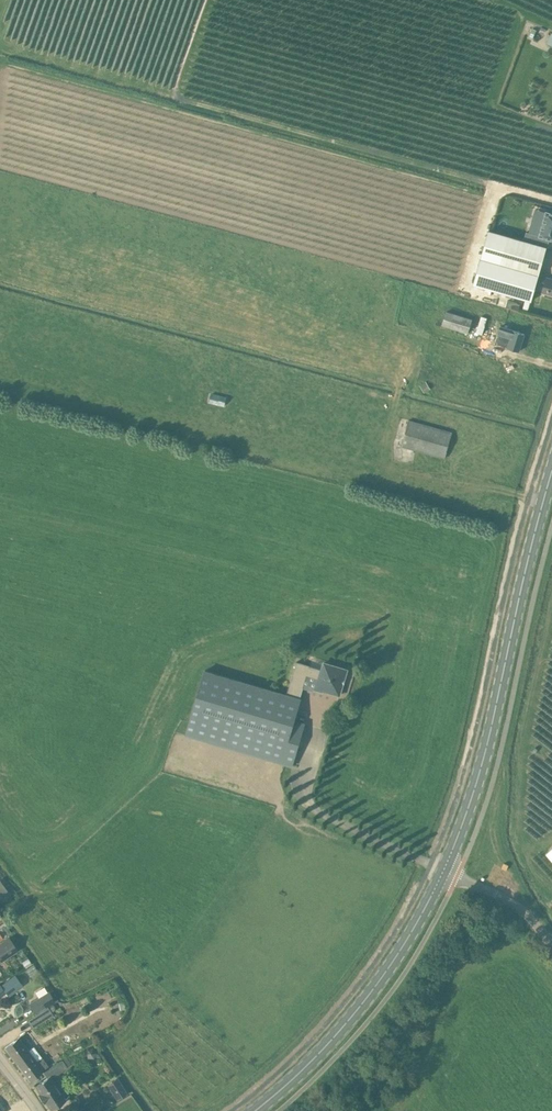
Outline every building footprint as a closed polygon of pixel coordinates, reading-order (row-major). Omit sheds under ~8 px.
[(545,210),(538,237),(551,241),(551,212),(545,210)] [(531,300),(536,284),(544,286),(542,291),(551,294),(551,278),(539,275),(546,247),(489,230),(474,284),(531,300)] [(526,233),(524,240),(536,244),(538,237),(526,233)] [(472,318),(446,310),(442,325),(467,333),(472,318)] [(511,338),(508,347),(519,351),(525,334),(500,325),(498,334),(511,338)] [(212,393),(209,403),(224,408),(228,398),(212,393)] [(452,434),(409,422),(402,448),(445,460),(452,434)] [(287,694),(205,670),(186,734),(292,765),(305,723),(294,720),(300,698),(307,674),(318,677),(314,689),(323,692),(324,690),(340,695),(347,669),(324,662),(322,669),(310,665),(297,661),(287,694)] [(1,898),(11,891),(2,878),(0,879),(0,896),(1,898)] [(6,924),(1,928),(1,927),(0,928),(0,941),(4,938),(3,938),(6,936),(11,932),(6,924)] [(9,937),(0,943),(0,960),(1,962),(18,951),(9,937)] [(6,993),(7,994),(22,983),(16,974),(0,986),(0,985),(0,997),(6,993)] [(36,1000),(29,1004),(34,1012),(41,1008),(46,1005),(47,1005),(54,1001),(48,992),(36,1000)] [(56,1009),(53,1003),(27,1019),(32,1028),(53,1014),(51,1012),(56,1009)] [(36,1061),(19,1038),(5,1048),(30,1080),(48,1066),(41,1057),(36,1061)] [(87,1047),(84,1053),(87,1058),(94,1058),(97,1052),(93,1046),(87,1047)] [(70,1064),(66,1057),(44,1072),(48,1078),(35,1086),(40,1093),(38,1094),(45,1103),(46,1102),(51,1110),(65,1100),(50,1078),(67,1067),(67,1066),(70,1064)] [(119,1078),(109,1084),(118,1099),(128,1093),(119,1078)] [(0,1097),(0,1110),(8,1110),(11,1110),(2,1095),(0,1097)]
